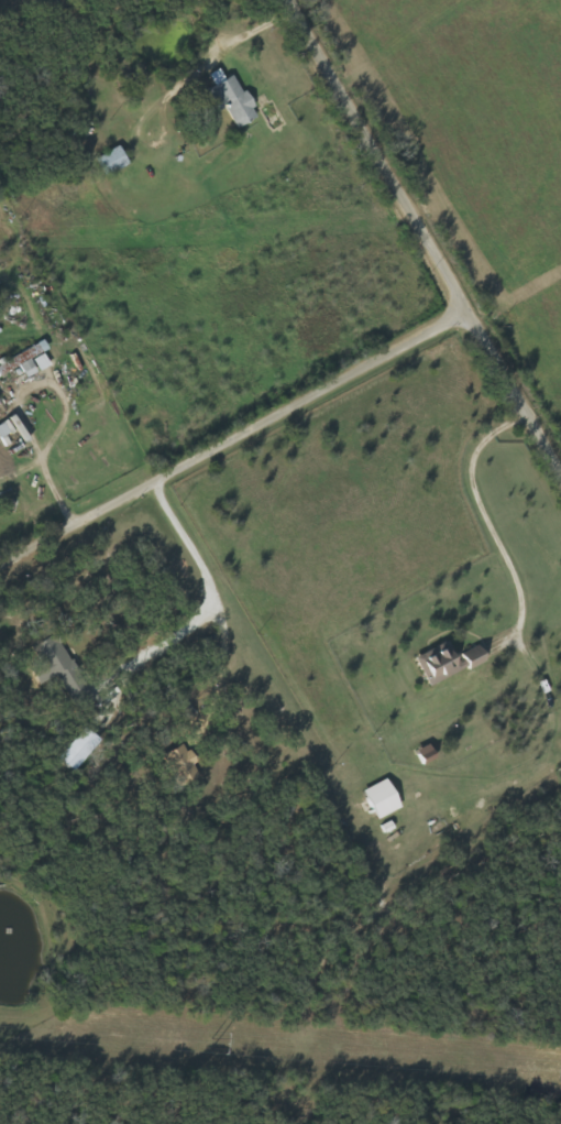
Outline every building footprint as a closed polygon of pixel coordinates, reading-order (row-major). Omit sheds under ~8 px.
[(205,91),(216,111),(224,107),(235,128),(256,117),(233,74),(223,79),(217,69),(207,75),(213,87),(205,91)] [(127,166),(116,146),(95,158),(105,177),(127,166)] [(42,354),(47,351),(42,342),(0,364),(0,377),(18,368),(25,379),(49,367),(42,354)] [(15,434),(22,445),(28,441),(13,416),(0,424),(0,440),(6,449),(13,445),(9,438),(15,434)] [(95,701),(80,675),(79,676),(54,634),(32,646),(42,662),(29,670),(38,686),(57,675),(77,711),(95,701)] [(427,688),(483,661),(478,652),(456,663),(447,642),(417,657),(422,667),(418,669),(427,688)] [(98,739),(80,728),(59,762),(78,773),(98,739)] [(180,788),(202,779),(188,744),(166,753),(180,788)] [(396,811),(385,781),(361,790),(372,820),(396,811)]
